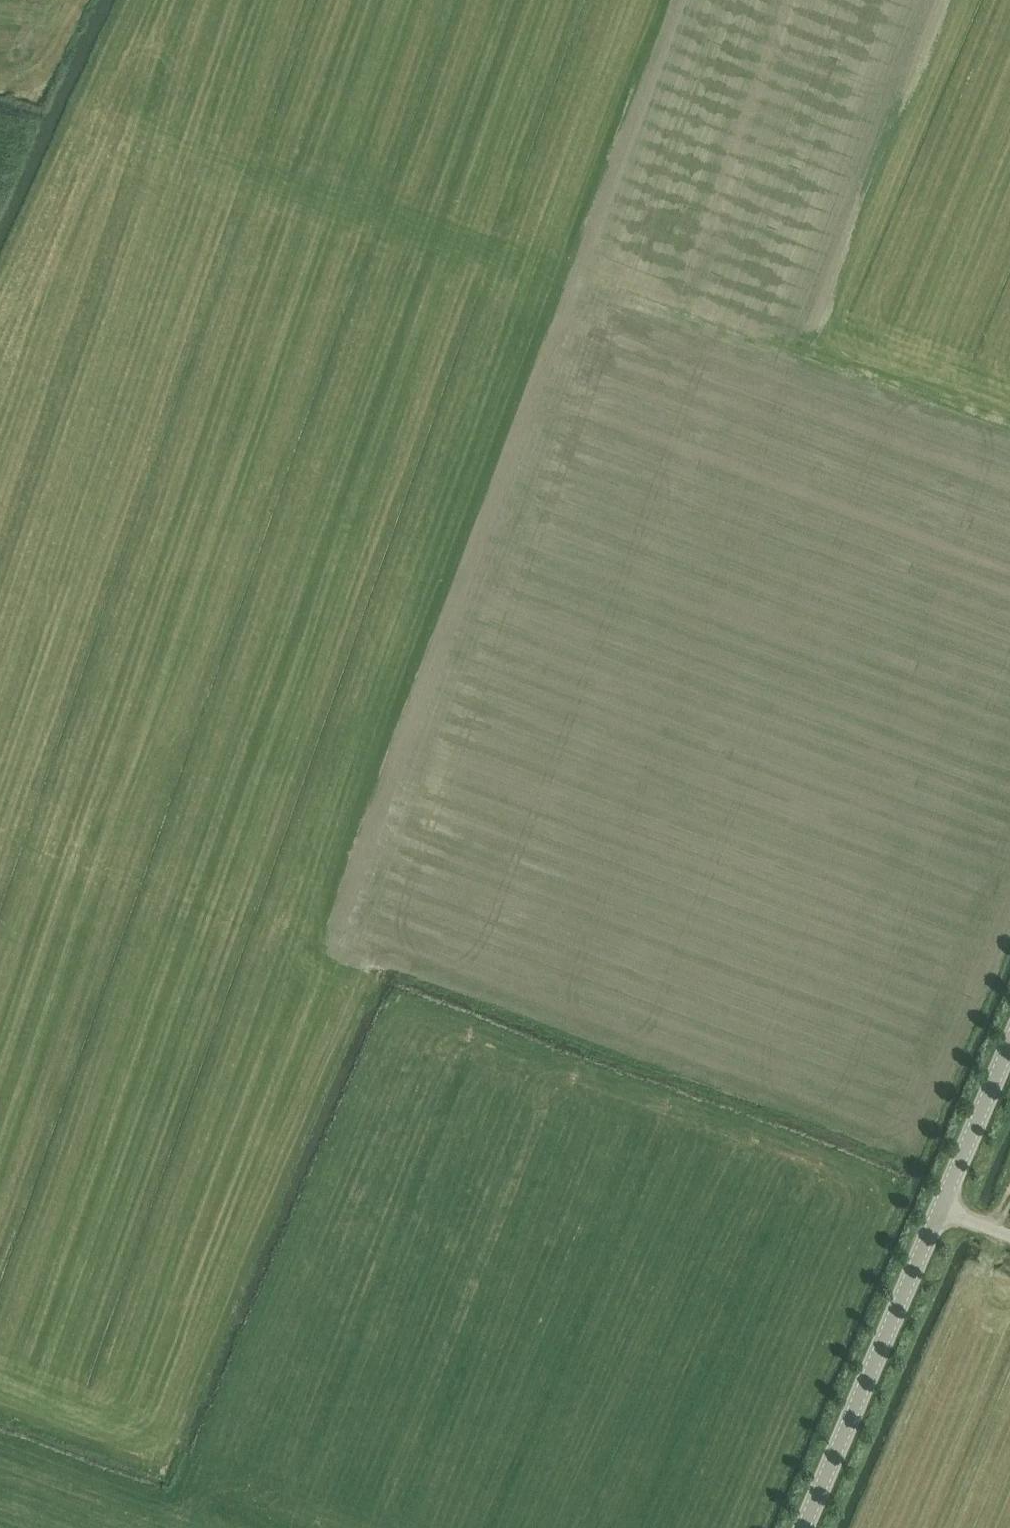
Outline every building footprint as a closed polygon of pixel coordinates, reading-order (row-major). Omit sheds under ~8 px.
[(995,1227),(1009,1228),(1009,1217),(996,1216),(995,1227)]
